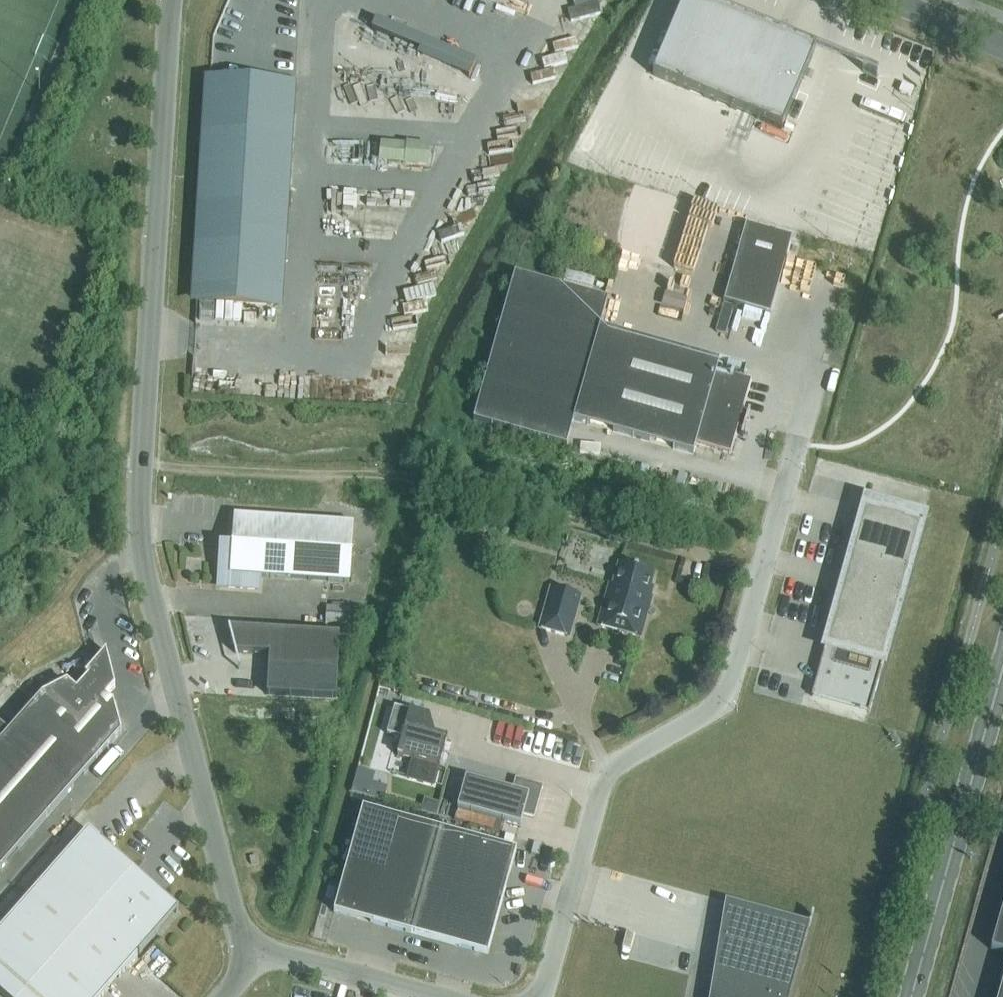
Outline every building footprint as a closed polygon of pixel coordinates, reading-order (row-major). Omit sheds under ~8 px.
[(815,48),(700,0),(684,0),(652,75),(782,129),(815,48)] [(290,89),(210,84),(197,300),(276,305),(290,89)] [(913,89),(902,84),(898,92),(909,97),(913,89)] [(371,141),(370,163),(422,165),(423,142),(371,141)] [(889,167),(898,149),(883,141),(874,160),(889,167)] [(869,248),(877,225),(829,208),(821,231),(869,248)] [(792,238),(746,225),(735,264),(781,277),(792,238)] [(600,327),(607,300),(514,274),(473,420),(565,447),(573,419),(692,453),(695,444),(730,453),(737,426),(743,428),(746,418),(741,416),(751,381),(716,371),(719,361),(600,327)] [(868,714),(881,668),(885,669),(928,515),(863,497),(820,652),(826,653),(813,699),(868,714)] [(222,547),(219,586),(259,589),(260,577),(350,583),(354,524),(234,515),(231,548),(222,547)] [(652,587),(650,586),(654,573),(619,563),(613,584),(609,583),(598,626),(640,638),(652,596),(650,596),(652,587)] [(581,596),(550,588),(539,629),(569,637),(581,596)] [(325,624),(350,625),(351,609),(326,607),(325,624)] [(229,628),(228,628),(234,653),(235,653),(269,655),(268,671),(267,695),(336,699),(337,675),(339,635),(229,628)] [(121,732),(112,702),(111,704),(104,698),(114,686),(105,653),(85,676),(88,678),(76,691),(66,683),(42,695),(9,732),(0,724),(0,869),(121,732)] [(429,717),(394,708),(387,734),(402,739),(397,756),(413,761),(408,779),(432,785),(437,767),(440,768),(448,739),(435,735),(429,717)] [(533,818),(542,787),(516,780),(513,791),(465,778),(457,809),(521,827),(524,815),(533,818)] [(334,912),(410,933),(488,955),(516,850),(363,808),(334,912)] [(4,996),(101,996),(178,909),(88,830),(0,931),(0,994),(4,996)] [(813,915),(812,914),(809,925),(725,901),(710,996),(791,996),(813,915)] [(992,951),(1002,954),(1002,911),(992,951)]
